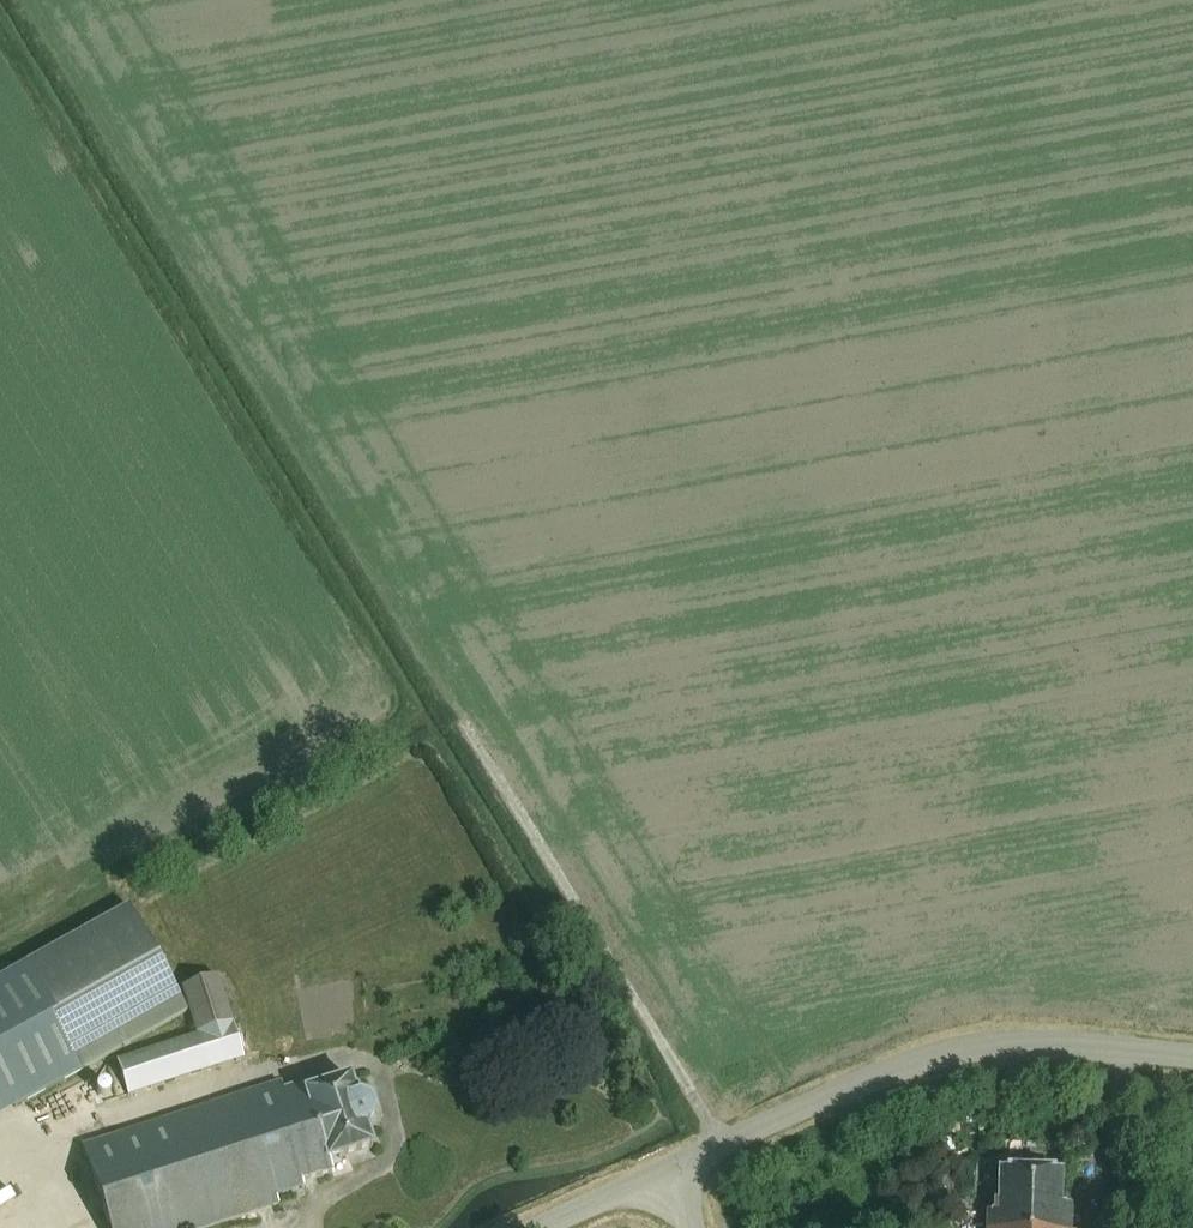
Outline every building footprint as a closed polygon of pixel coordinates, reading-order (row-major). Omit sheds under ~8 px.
[(0,979),(0,1116),(83,1069),(85,1072),(189,1014),(129,907),(0,979)] [(199,1034),(115,1062),(127,1097),(246,1058),(219,975),(184,987),(199,1034)] [(126,1132),(82,1147),(109,1227),(201,1227),(278,1203),(276,1196),(306,1187),(304,1181),(333,1171),(330,1163),(374,1149),(366,1125),(377,1112),(373,1101),(358,1098),(350,1076),(307,1090),(304,1083),(283,1090),(280,1081),(126,1132)] [(1070,1205),(1058,1204),(1060,1173),(1003,1170),(1001,1202),(999,1202),(999,1212),(992,1211),(991,1227),(1069,1227),(1070,1205)]
